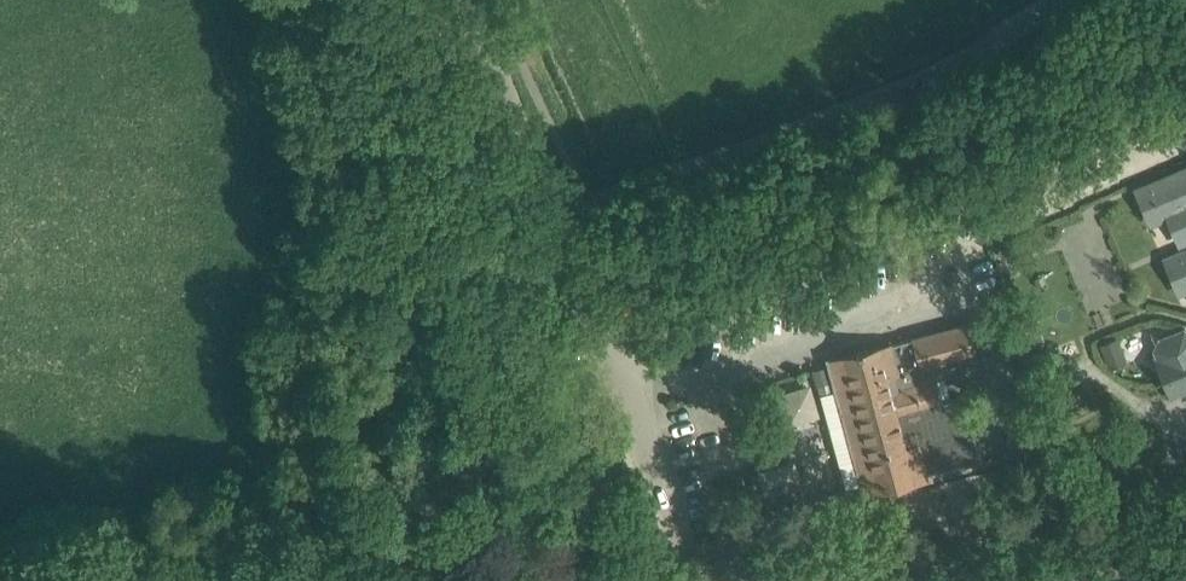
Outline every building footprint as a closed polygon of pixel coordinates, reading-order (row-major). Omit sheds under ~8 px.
[(1132,192),(1149,231),(1166,224),(1164,219),(1185,210),(1185,170),(1132,192)] [(1164,219),(1166,224),(1179,253),(1185,250),(1185,210),(1164,219)] [(1163,262),(1178,300),(1185,297),(1185,251),(1163,262)] [(858,352),(829,360),(844,418),(835,421),(838,432),(847,429),(862,483),(865,494),(888,487),(931,476),(930,472),(935,471),(959,464),(980,459),(968,416),(962,395),(943,401),(936,378),(966,369),(980,365),(967,322),(954,326),(914,337),(891,344),(891,343),(864,351),(863,348),(858,349),(858,352)] [(1153,356),(1170,398),(1185,390),(1185,327),(1158,338),(1153,350),(1155,355),(1153,356)] [(825,366),(812,369),(816,384),(829,381),(825,366)] [(828,445),(756,467),(764,495),(837,473),(828,445)]
